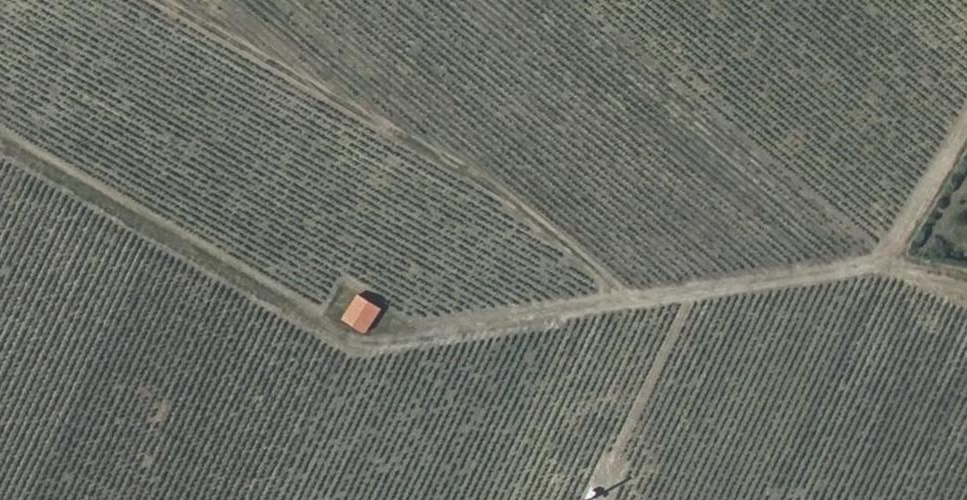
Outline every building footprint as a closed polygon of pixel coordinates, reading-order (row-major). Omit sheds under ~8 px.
[(349,319),(374,332),(387,305),(362,293),(349,319)]
